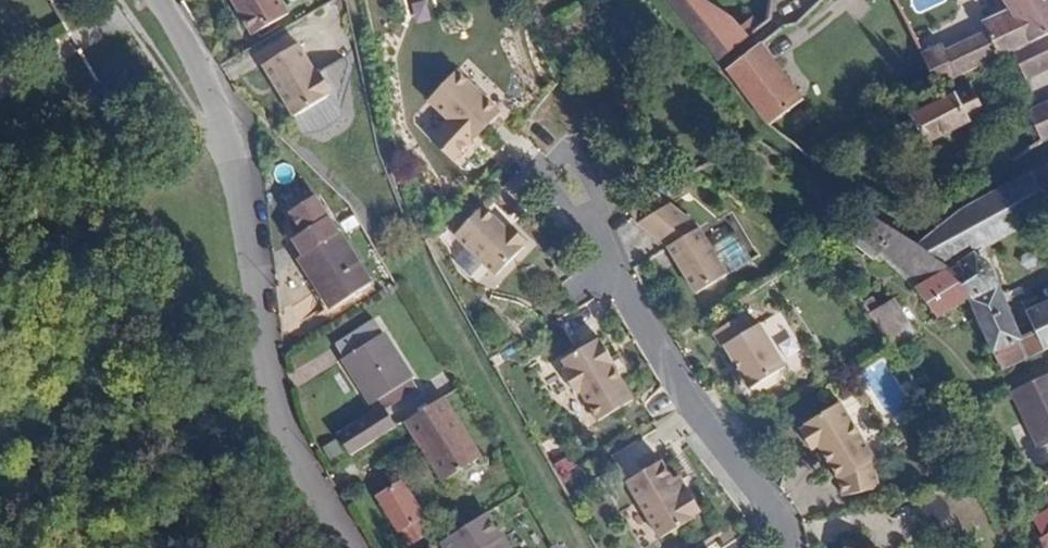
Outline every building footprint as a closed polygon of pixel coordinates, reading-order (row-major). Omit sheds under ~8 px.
[(255,32),(290,11),(284,0),(235,0),(255,32)] [(749,35),(729,15),(708,0),(671,0),(679,10),(718,60),(749,35)] [(1011,11),(985,23),(1001,56),(1018,49),(1047,35),(1047,0),(1004,0),(1011,11)] [(944,46),(956,78),(957,78),(987,63),(1001,56),(985,23),(945,45),(944,46)] [(1018,49),(1028,71),(1047,63),(1047,35),(1018,49)] [(726,69),(769,124),(802,98),(760,43),(726,69)] [(302,44),(265,63),(294,116),(330,95),(329,94),(333,91),(323,72),(318,74),(302,44)] [(934,76),(940,87),(956,78),(944,46),(925,55),(934,76)] [(503,112),(458,68),(430,97),(452,119),(435,137),(457,158),(503,112)] [(926,143),(1006,102),(991,73),(911,115),(926,143)] [(1043,142),(1044,140),(1047,139),(1047,101),(1029,109),(1043,142)] [(968,300),(994,353),(1021,340),(999,287),(1002,284),(987,246),(1047,210),(1047,204),(1031,173),(964,210),(963,209),(917,245),(924,250),(937,261),(960,283),(973,296),(968,300)] [(369,286),(314,199),(289,215),(302,235),(295,241),(305,257),(302,260),(333,308),(369,286)] [(670,245),(702,226),(671,202),(639,223),(670,245)] [(511,230),(487,207),(460,237),(503,276),(529,247),(529,246),(532,242),(515,226),(511,230)] [(875,219),(873,218),(851,240),(872,258),(878,253),(905,278),(939,317),(968,300),(973,296),(960,283),(937,261),(924,250),(917,245),(875,219)] [(662,250),(689,297),(736,269),(762,254),(745,226),(720,240),(709,222),(702,226),(670,245),(662,250)] [(871,315),(891,344),(893,345),(914,332),(892,302),(871,315)] [(1047,349),(1047,305),(1030,314),(1039,331),(1047,349)] [(749,388),(783,368),(758,324),(750,329),(742,315),(713,332),(721,346),(723,345),(749,388)] [(338,346),(375,406),(383,401),(388,408),(390,411),(420,392),(376,322),(338,346)] [(1021,340),(994,353),(1003,371),(1047,349),(1039,331),(1021,340)] [(599,419),(634,398),(613,363),(615,362),(601,339),(599,340),(597,338),(562,359),(567,367),(563,369),(577,393),(581,390),(599,419)] [(1006,392),(1034,450),(1047,444),(1047,372),(1006,392)] [(375,406),(378,410),(380,413),(388,408),(383,401),(375,406)] [(482,460),(444,401),(405,425),(443,484),(482,460)] [(872,462),(877,459),(843,402),(808,423),(809,425),(802,430),(814,449),(821,445),(826,453),(828,452),(834,460),(831,462),(842,480),(842,496),(878,490),(875,467),(872,462)] [(328,440),(342,463),(398,429),(389,415),(383,420),(380,413),(378,410),(328,440)] [(642,475),(608,496),(639,547),(649,547),(677,531),(675,529),(682,525),(669,505),(667,506),(661,509),(653,494),(642,475)] [(403,482),(380,496),(399,529),(397,531),(405,543),(410,540),(413,542),(427,534),(419,520),(424,517),(403,482)] [(658,491),(653,494),(661,509),(667,506),(658,491)] [(466,547),(504,547),(495,532),(466,547)] [(1037,539),(1042,547),(1047,547),(1047,534),(1037,539)]
